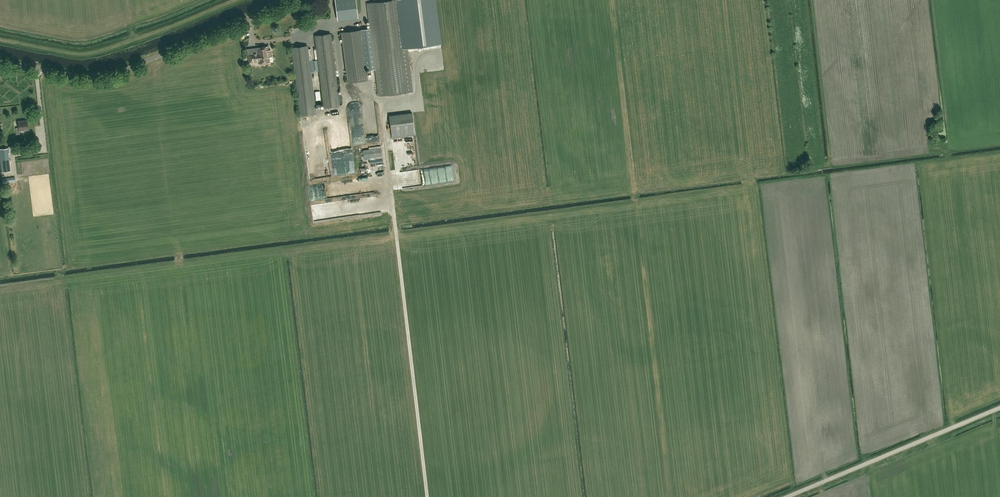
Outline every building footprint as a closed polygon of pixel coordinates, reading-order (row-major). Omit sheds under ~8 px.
[(360,17),(359,5),(357,5),(356,0),(337,0),(339,20),(360,17)] [(388,1),(371,3),(382,95),(409,92),(398,0),(388,0),(388,1)] [(366,70),(375,68),(370,29),(361,30),(366,70)] [(347,83),(367,80),(361,30),(341,32),(347,83)] [(324,108),(339,106),(330,34),(315,36),(324,108)] [(300,116),(316,114),(307,46),(292,48),(300,116)] [(258,53),(254,54),(248,55),(249,63),(255,62),(259,62),(259,64),(262,63),(263,64),(266,64),(266,63),(269,62),(269,57),(271,57),(270,52),(270,50),(268,50),(267,47),(257,48),(258,53)] [(393,138),(416,136),(413,107),(390,109),(393,138)] [(19,130),(28,129),(27,121),(18,122),(19,128),(16,128),(16,134),(20,134),(19,130)] [(0,149),(0,151),(3,172),(10,171),(8,153),(8,152),(5,153),(4,149),(0,149)]
